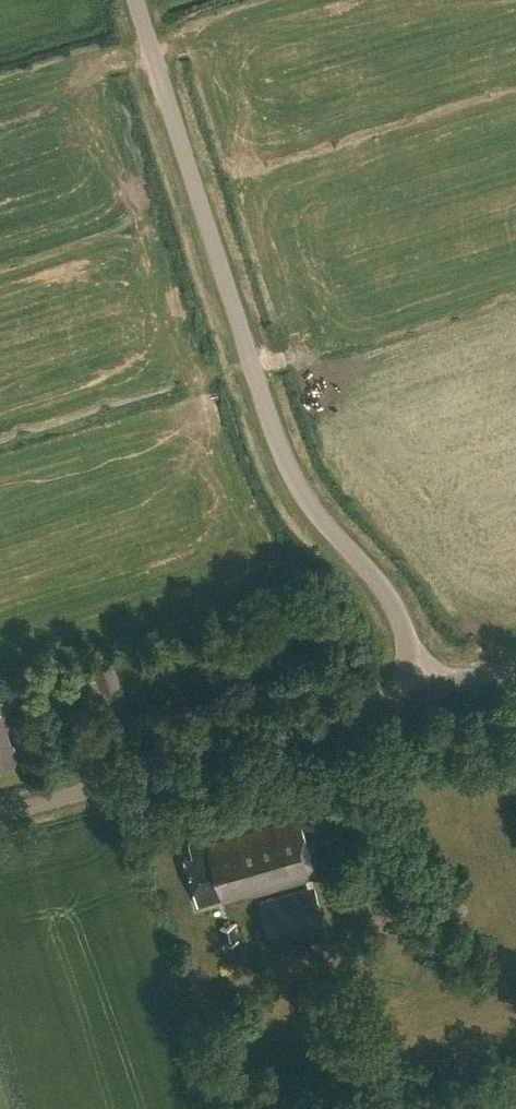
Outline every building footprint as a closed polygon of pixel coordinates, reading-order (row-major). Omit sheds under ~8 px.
[(112,660),(93,666),(100,688),(119,681),(112,660)] [(1,702),(0,702),(0,767),(17,763),(1,702)] [(316,878),(298,811),(204,837),(205,839),(189,843),(192,856),(185,858),(198,904),(222,898),(223,903),(306,880),(308,887),(259,900),(273,950),(312,939),(315,952),(331,947),(312,879),(316,878)] [(235,922),(221,925),(225,941),(239,938),(235,922)]
